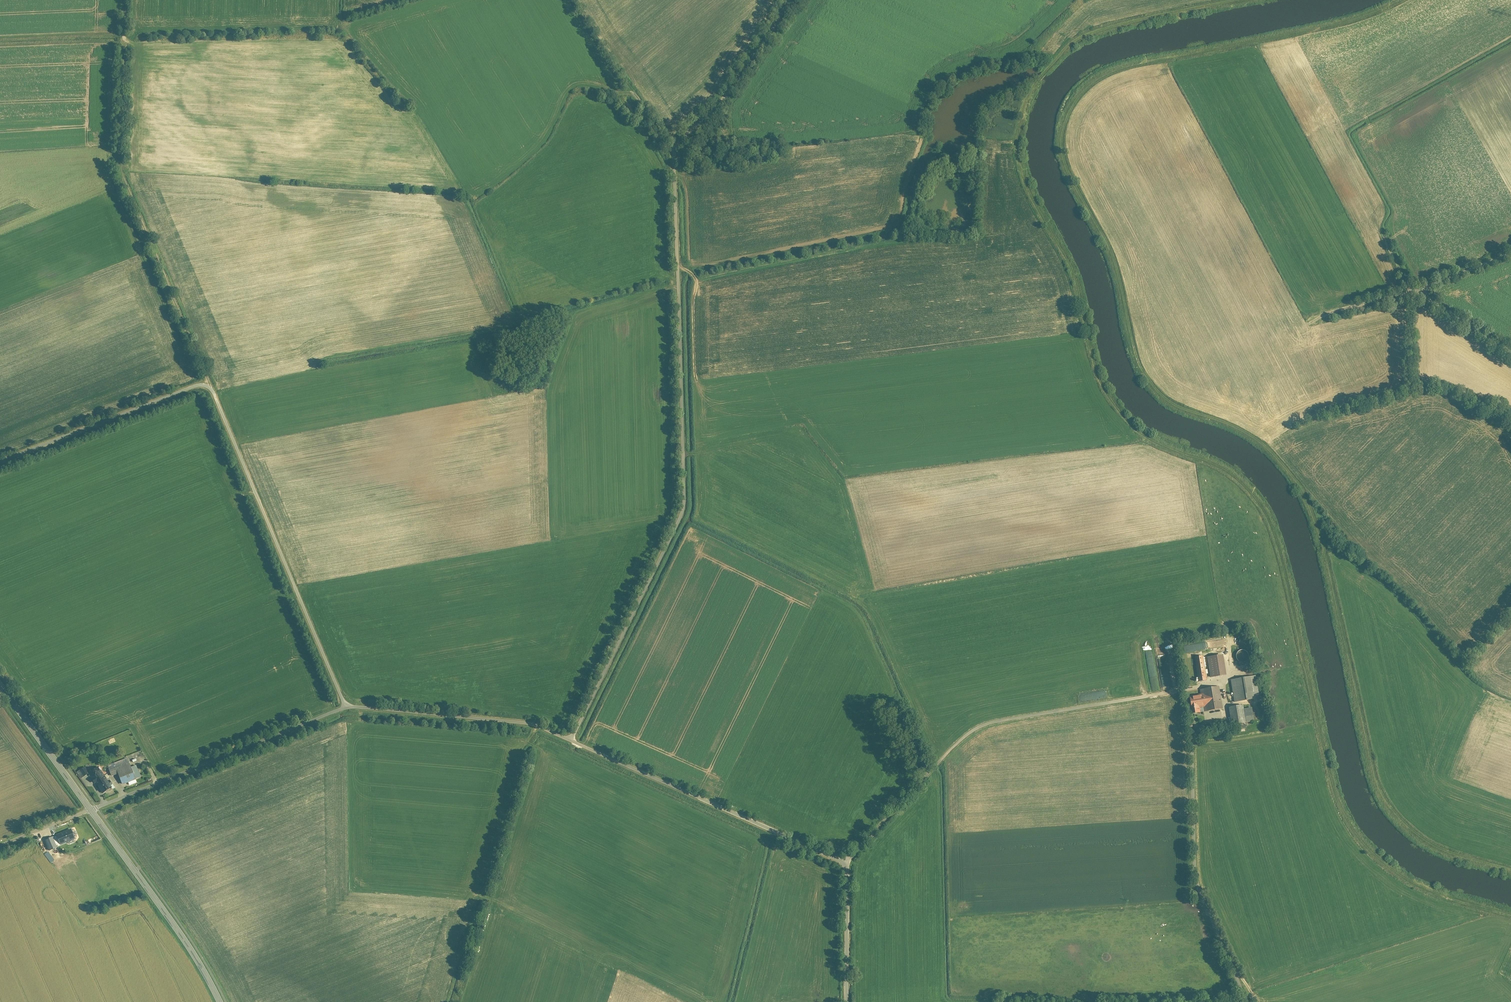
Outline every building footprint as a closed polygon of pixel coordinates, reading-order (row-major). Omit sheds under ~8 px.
[(1225,655),(1210,657),(1212,678),(1228,675),(1225,655)] [(1198,682),(1207,681),(1204,656),(1195,657),(1198,682)] [(1257,676),(1232,681),(1236,703),(1261,698),(1257,676)] [(1191,715),(1202,714),(1200,707),(1204,707),(1205,713),(1224,710),(1220,687),(1201,690),(1202,695),(1188,697),(1191,715)] [(1256,722),(1253,708),(1246,710),(1245,705),(1230,707),(1233,726),(1256,722)] [(120,775),(124,785),(137,781),(129,759),(109,766),(113,777),(120,775)] [(101,768),(89,775),(101,795),(113,787),(101,768)] [(61,844),(62,845),(76,840),(73,831),(58,836),(61,844)] [(45,841),(49,851),(57,848),(53,838),(45,841)]
